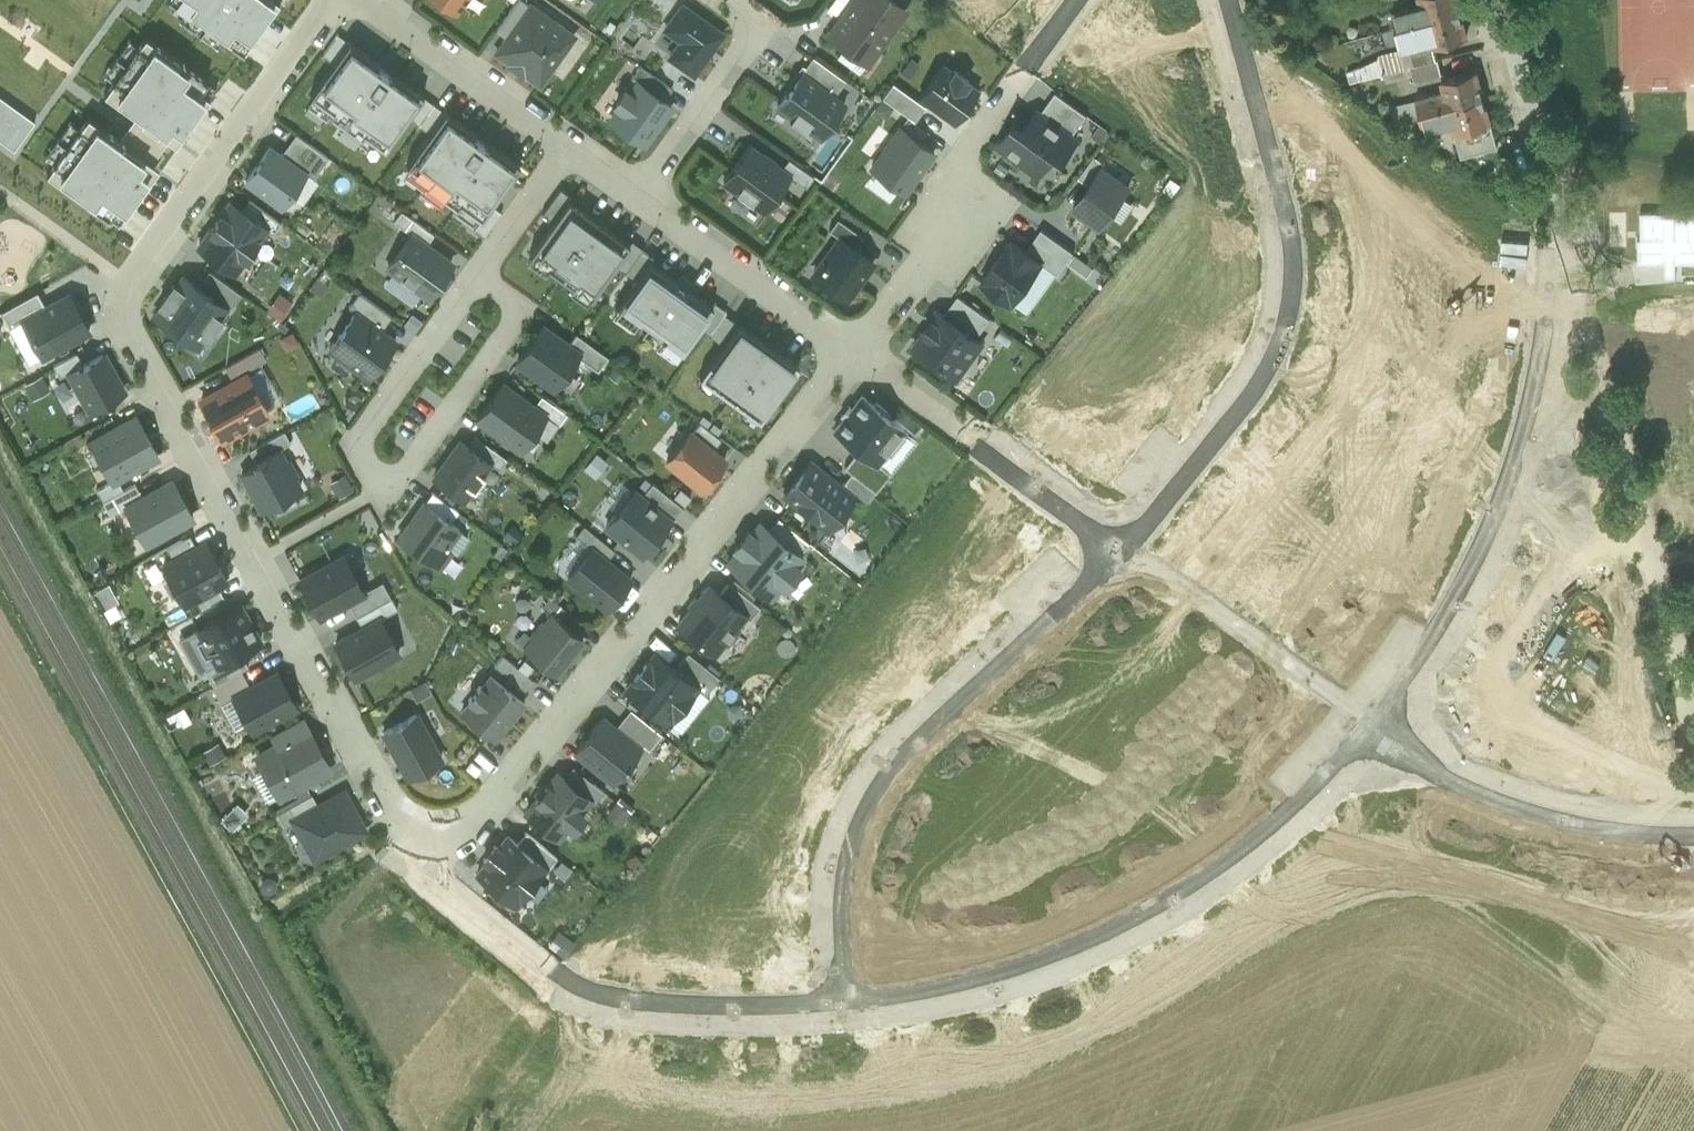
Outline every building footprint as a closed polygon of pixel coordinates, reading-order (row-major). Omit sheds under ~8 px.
[(243,51),(279,1),(278,0),(171,0),(243,51)] [(466,0),(439,0),(457,13),(466,0)] [(530,5),(523,0),(518,0),(496,29),(507,37),(530,5)] [(891,0),(855,0),(830,35),(867,63),(905,10),(891,0)] [(1422,6),(1426,21),(1459,11),(1456,0),(1420,0),(1422,6)] [(540,84),(574,37),(530,5),(507,37),(496,52),(540,84)] [(723,34),(683,5),(665,29),(681,41),(669,57),(694,74),(723,34)] [(1426,21),(1422,6),(1392,13),(1397,29),(1426,21)] [(1466,38),(1459,11),(1426,21),(1431,41),(1432,46),(1466,38)] [(1426,21),(1397,29),(1403,49),(1431,41),(1426,21)] [(216,88),(145,37),(104,94),(136,116),(169,140),(175,145),(216,88)] [(1427,45),(1380,57),(1384,73),(1432,60),(1427,45)] [(380,67),(350,46),(337,65),(316,94),(336,109),(332,113),(359,133),(362,129),(386,146),(407,117),(421,96),(390,74),(389,76),(379,69),(380,67)] [(813,57),(801,73),(833,96),(845,81),(813,57)] [(1412,67),(1415,81),(1441,74),(1438,60),(1412,67)] [(954,122),(978,88),(943,63),(919,97),(954,122)] [(638,83),(663,102),(673,89),(640,65),(631,78),(638,83)] [(1476,72),(1442,81),(1445,92),(1449,106),(1483,97),(1476,72)] [(777,106),(792,116),(789,120),(804,130),(806,127),(821,138),(845,105),(833,96),(801,73),(777,106)] [(638,83),(629,95),(625,91),(616,104),(620,107),(612,119),(645,143),(671,107),(663,102),(638,83)] [(924,106),(892,83),(882,97),(914,120),(924,106)] [(1056,92),(1040,113),(1072,136),(1087,114),(1056,92)] [(1419,114),(1449,106),(1445,92),(1416,100),(1417,103),(1419,114)] [(0,95),(0,139),(14,149),(35,121),(0,95)] [(418,125),(433,104),(421,96),(407,117),(418,125)] [(1490,122),(1483,97),(1449,106),(1453,124),(1455,132),(1490,123),(1490,122)] [(1398,120),(1419,114),(1417,103),(1396,109),(1398,120)] [(430,133),(445,112),(433,104),(418,125),(430,133)] [(1453,124),(1449,106),(1419,114),(1424,131),(1453,124)] [(1014,124),(999,145),(1040,174),(1054,154),(1062,160),(1077,139),(1072,136),(1040,113),(1037,111),(1023,130),(1014,124)] [(460,201),(481,216),(489,204),(518,164),(486,142),(484,146),(469,135),(472,132),(445,112),(430,133),(407,165),(428,180),(426,184),(457,206),(460,201)] [(1424,131),(1419,114),(1398,120),(1394,122),(1418,140),(1424,131)] [(120,139),(88,116),(47,173),(118,224),(159,167),(152,162),(120,139)] [(169,140),(136,116),(120,139),(152,162),(169,140)] [(901,127),(921,142),(929,131),(908,116),(901,127)] [(1490,123),(1455,132),(1461,156),(1497,146),(1491,122),(1490,122),(1490,123)] [(901,127),(870,168),(904,193),(934,151),(921,142),(901,127)] [(280,154),(307,174),(313,178),(328,158),(295,134),(280,154)] [(281,210),(307,174),(280,154),(269,146),(243,182),(281,210)] [(765,211),(790,176),(781,170),(748,146),(723,181),(765,211)] [(1079,177),(1090,185),(1102,168),(1105,164),(1094,156),(1079,177)] [(789,159),(781,170),(790,176),(806,187),(814,177),(789,159)] [(1090,185),(1073,208),(1101,228),(1130,188),(1102,168),(1090,185)] [(270,227),(268,231),(272,234),(281,222),(247,197),(241,206),(270,227)] [(268,231),(270,227),(241,206),(229,198),(195,246),(236,275),(268,231)] [(577,295),(617,239),(560,199),(520,256),(577,295)] [(501,212),(489,204),(481,216),(472,228),(484,237),(501,212)] [(412,230),(428,242),(434,234),(401,210),(393,221),(409,233),(412,230)] [(840,237),(854,247),(862,236),(837,218),(829,230),(840,237)] [(1042,229),(1026,250),(1043,263),(1057,273),(1073,252),(1042,229)] [(384,267),(428,299),(455,262),(428,242),(412,230),(409,233),(384,267)] [(854,247),(840,237),(813,275),(846,299),(873,261),(854,247)] [(1012,240),(982,281),(1012,304),(1043,263),(1026,250),(1012,240)] [(708,302),(642,256),(604,309),(627,325),(634,315),(657,331),(649,343),(670,357),(708,302)] [(1057,273),(1043,263),(1012,304),(1027,315),(1057,273)] [(325,267),(318,276),(325,282),(332,272),(325,267)] [(198,285),(229,308),(240,293),(209,270),(198,285)] [(198,349),(229,308),(198,285),(181,272),(150,314),(198,349)] [(318,276),(309,288),(320,296),(329,285),(325,282),(318,276)] [(92,331),(68,289),(44,303),(18,317),(20,321),(42,359),(92,331)] [(18,317),(44,303),(37,291),(1,311),(10,327),(20,321),(18,317)] [(355,308),(382,327),(391,316),(359,292),(349,306),(354,310),(355,308)] [(958,295),(944,314),(976,338),(990,318),(958,295)] [(355,308),(354,310),(326,349),(368,380),(398,339),(382,327),(355,308)] [(944,314),(939,311),(912,347),(956,379),(982,342),(976,338),(944,314)] [(793,361),(731,317),(692,371),(754,415),(793,361)] [(565,340),(538,319),(509,357),(549,387),(574,354),(578,349),(565,340)] [(578,349),(574,354),(597,370),(607,354),(573,329),(565,340),(578,349)] [(224,367),(231,379),(248,369),(266,359),(259,348),(224,367)] [(88,413),(128,391),(105,350),(83,363),(65,373),(88,413)] [(65,373),(83,363),(76,351),(53,364),(60,376),(65,373)] [(231,379),(197,397),(221,442),(272,414),(248,369),(231,379)] [(534,403),(500,378),(472,417),(521,452),(549,413),(534,403)] [(904,428),(859,393),(829,431),(853,450),(875,466),(904,428)] [(539,395),(534,403),(549,413),(561,423),(566,413),(539,395)] [(160,457),(136,412),(87,438),(112,483),(160,457)] [(692,430),(713,447),(720,439),(699,421),(692,430)] [(692,430),(689,428),(660,463),(696,492),(725,457),(713,447),(692,430)] [(249,450),(256,463),(282,448),(291,442),(284,430),(249,450)] [(489,460),(455,435),(425,476),(460,501),(489,460)] [(256,463),(238,473),(260,511),(304,485),(282,448),(256,463)] [(875,466),(853,450),(840,467),(847,472),(873,491),(886,474),(875,466)] [(809,458),(779,493),(824,531),(854,496),(838,483),(809,458)] [(847,472),(838,483),(854,496),(864,503),(873,491),(847,472)] [(344,473),(329,481),(338,497),(353,488),(344,473)] [(193,519),(170,475),(138,492),(118,503),(121,509),(141,547),(193,519)] [(118,503),(138,492),(133,482),(97,500),(106,516),(121,509),(118,503)] [(640,555),(669,518),(631,487),(601,524),(640,555)] [(428,491),(419,497),(450,517),(456,509),(428,491)] [(450,517),(419,497),(392,536),(438,567),(465,527),(450,517)] [(775,516),(764,530),(796,555),(807,542),(775,516)] [(764,530),(755,522),(721,564),(766,601),(800,559),(796,555),(764,530)] [(511,524),(503,534),(514,543),(523,533),(511,524)] [(583,524),(576,533),(589,544),(608,558),(615,549),(583,524)] [(226,577),(202,535),(152,563),(177,606),(189,599),(216,584),(226,577)] [(500,543),(493,553),(500,559),(508,548),(500,543)] [(607,609),(632,577),(608,558),(589,544),(564,576),(607,609)] [(296,577),(319,619),(347,603),(366,593),(365,590),(343,551),(296,577)] [(366,593),(347,603),(355,616),(390,597),(381,581),(365,590),(366,593)] [(724,581),(716,591),(745,613),(753,602),(724,581)] [(704,582),(669,622),(710,654),(745,613),(716,591),(704,582)] [(195,611),(222,596),(216,584),(189,599),(195,611)] [(256,636),(234,595),(184,621),(205,662),(228,651),(256,636)] [(541,606),(549,612),(550,610),(574,629),(581,620),(550,595),(541,606)] [(390,597),(355,616),(360,625),(380,614),(382,617),(397,609),(390,597)] [(557,676),(586,639),(574,629),(550,610),(549,612),(521,647),(557,676)] [(382,617),(380,614),(360,625),(332,641),(354,680),(402,653),(382,617)] [(651,650),(619,690),(668,724),(698,683),(674,665),(651,650)] [(684,650),(674,665),(698,683),(705,688),(716,673),(684,650)] [(237,668),(228,651),(199,666),(208,683),(237,668)] [(533,679),(502,654),(493,664),(525,689),(533,679)] [(246,683),(222,696),(243,734),(296,704),(275,667),(246,683)] [(246,683),(237,668),(208,683),(216,699),(222,696),(246,683)] [(525,702),(489,673),(459,710),(495,739),(525,702)] [(431,691),(424,679),(409,688),(416,700),(431,691)] [(627,707),(614,725),(637,742),(642,746),(656,728),(627,707)] [(380,732),(406,778),(444,757),(418,711),(380,732)] [(332,768),(300,714),(265,732),(271,744),(246,755),(273,800),(332,768)] [(614,725),(598,715),(570,752),(608,781),(637,742),(614,725)] [(572,765),(563,776),(591,800),(600,789),(572,765)] [(551,767),(516,810),(556,842),(591,800),(563,776),(551,767)] [(368,830),(341,786),(287,815),(309,861),(368,830)] [(231,806),(220,816),(229,826),(240,815),(231,806)] [(467,874),(515,912),(552,865),(519,838),(504,828),(494,840),(486,838),(475,850),(480,857),(467,874)] [(525,831),(519,838),(552,865),(554,854),(525,831)]
